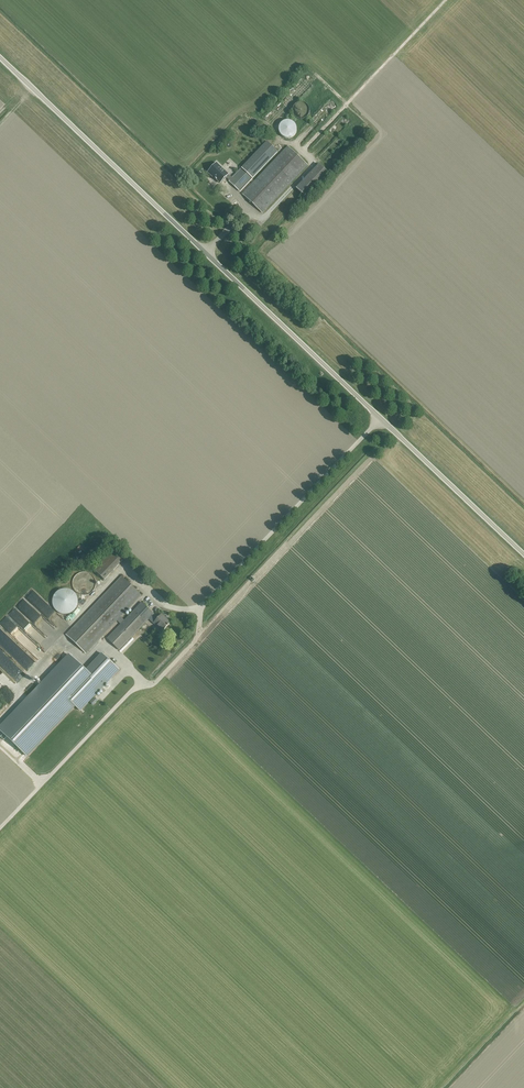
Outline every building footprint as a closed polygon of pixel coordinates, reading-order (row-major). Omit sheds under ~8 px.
[(294,117),(295,117),(295,118),(296,118),(297,119),(298,119),(299,120),(300,120),(301,120),(302,119),(303,119),(304,119),(305,118),(306,118),(306,117),(307,117),(307,116),(308,115),(308,114),(309,114),(309,113),(309,112),(309,111),(309,110),(309,109),(308,108),(308,107),(307,106),(307,105),(306,105),(306,104),(305,104),(304,103),(303,103),(302,103),(301,103),(300,103),(299,103),(298,103),(297,103),(297,104),(296,104),(295,104),(294,105),(294,106),(293,106),(293,107),(293,108),(292,109),(292,110),(292,111),(292,112),(292,113),(292,114),(293,115),(293,116),(294,117)] [(281,136),(282,137),(283,138),(284,138),(285,138),(286,139),(287,139),(288,139),(289,139),(290,139),(291,138),(292,137),(293,137),(294,136),(295,135),(295,134),(296,133),(296,132),(296,131),(296,130),(296,129),(296,128),(295,127),(295,126),(294,125),(293,124),(292,123),(291,123),(290,123),(290,122),(289,122),(288,122),(287,122),(286,122),(285,122),(285,123),(284,123),(283,123),(282,124),(281,125),(281,126),(280,126),(280,127),(280,128),(279,129),(279,130),(279,131),(279,132),(280,133),(280,134),(280,135),(281,135),(281,136)] [(229,181),(240,192),(252,178),(265,165),(277,152),(267,142),(254,155),(232,178),(229,175),(228,175),(228,174),(216,163),(209,171),(216,178),(215,180),(216,181),(217,180),(220,183),(226,177),(229,180),(230,181),(229,181)] [(255,181),(242,194),(262,213),(307,165),(287,146),(255,181)] [(329,147),(321,155),(324,159),(332,151),(329,147)] [(296,188),(306,198),(330,174),(319,164),(296,188)] [(111,550),(93,569),(104,580),(123,561),(111,550)] [(93,577),(93,576),(92,575),(91,575),(90,574),(89,573),(88,573),(87,572),(86,572),(85,572),(84,572),(83,572),(82,572),(81,573),(80,573),(79,573),(78,574),(77,574),(76,575),(76,576),(75,576),(74,577),(74,578),(73,579),(73,580),(73,581),(73,582),(72,583),(72,584),(73,585),(73,586),(73,587),(73,588),(74,589),(74,590),(75,591),(76,592),(77,593),(78,593),(78,594),(79,594),(80,595),(81,595),(82,595),(83,595),(84,595),(85,595),(86,595),(87,595),(88,594),(89,594),(90,594),(91,593),(92,592),(93,591),(94,590),(94,589),(95,588),(95,587),(95,586),(95,585),(96,584),(96,583),(96,582),(95,581),(95,580),(95,579),(94,579),(94,578),(93,577)] [(121,576),(59,641),(80,660),(117,621),(121,624),(107,639),(119,650),(149,619),(154,625),(155,623),(163,630),(167,626),(168,626),(169,625),(168,625),(170,623),(162,615),(157,620),(152,615),(154,614),(142,602),(124,621),(121,617),(141,595),(121,576)] [(31,589),(25,595),(41,610),(44,607),(48,611),(51,608),(31,589)] [(75,594),(75,593),(74,593),(73,592),(72,591),(71,591),(70,590),(69,590),(68,589),(67,589),(66,589),(65,589),(64,589),(63,589),(62,589),(61,590),(60,590),(59,590),(58,591),(57,592),(56,592),(56,593),(55,594),(54,595),(54,596),(53,596),(53,597),(53,598),(52,600),(52,601),(52,602),(52,603),(52,604),(52,605),(53,606),(53,607),(54,608),(54,609),(55,610),(56,611),(57,612),(58,612),(59,613),(60,614),(61,614),(62,614),(63,614),(64,615),(65,615),(66,615),(67,615),(68,614),(69,614),(70,614),(71,613),(72,613),(73,612),(74,611),(75,610),(76,609),(76,608),(77,607),(77,606),(77,605),(78,604),(78,603),(78,602),(78,601),(78,600),(78,599),(77,598),(77,597),(76,596),(76,595),(75,594)] [(20,609),(28,618),(30,615),(22,607),(20,609)] [(34,617),(41,622),(44,617),(38,612),(34,617)] [(20,629),(5,616),(0,621),(0,625),(12,637),(14,635),(20,629)] [(45,618),(42,622),(53,631),(56,627),(45,618)] [(113,676),(114,675),(114,674),(114,673),(114,672),(115,672),(115,671),(115,670),(115,669),(115,668),(114,667),(114,666),(113,665),(113,664),(112,663),(111,662),(106,657),(102,653),(86,671),(77,663),(69,655),(61,663),(52,673),(0,727),(0,730),(4,734),(7,737),(27,756),(75,706),(80,711),(80,710),(82,709),(95,694),(98,692),(102,687),(103,688),(105,686),(107,684),(109,682),(108,681),(111,678),(113,676)]
